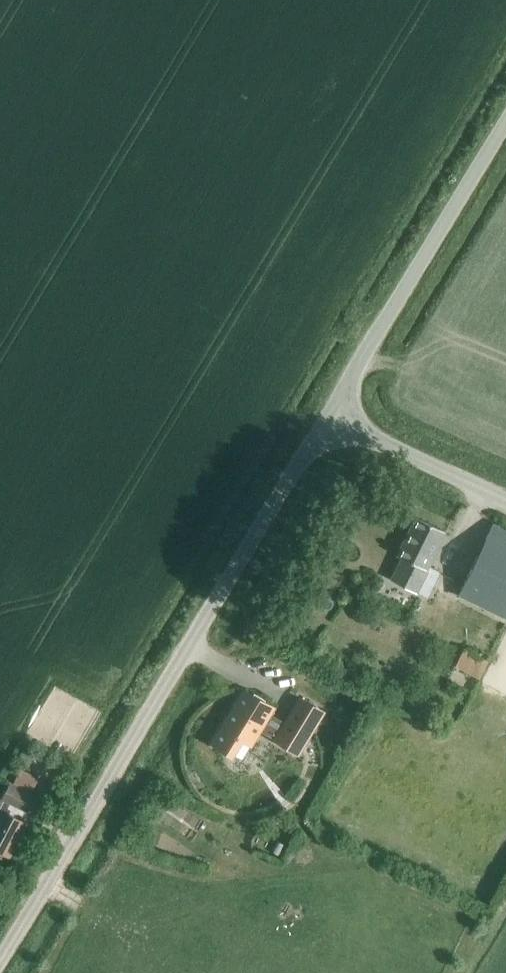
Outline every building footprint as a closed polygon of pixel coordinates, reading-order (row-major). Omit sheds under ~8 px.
[(403,554),(391,579),(428,596),(441,571),(431,566),(447,532),(416,517),(398,550),(403,554)] [(458,595),(505,618),(505,530),(492,523),(458,595)] [(453,665),(479,679),(488,660),(463,646),(453,665)] [(505,705),(505,655),(496,652),(482,698),(505,705)] [(223,723),(213,741),(241,758),(259,729),(275,738),(274,739),(298,753),(323,711),(300,697),(285,721),(269,712),(272,708),(243,690),(235,704),(236,705),(231,714),(229,713),(226,718),(223,723)] [(44,780),(49,767),(28,758),(23,772),(44,780)] [(23,809),(31,793),(7,782),(0,797),(0,851),(9,855),(25,821),(7,813),(11,803),(23,809)]
